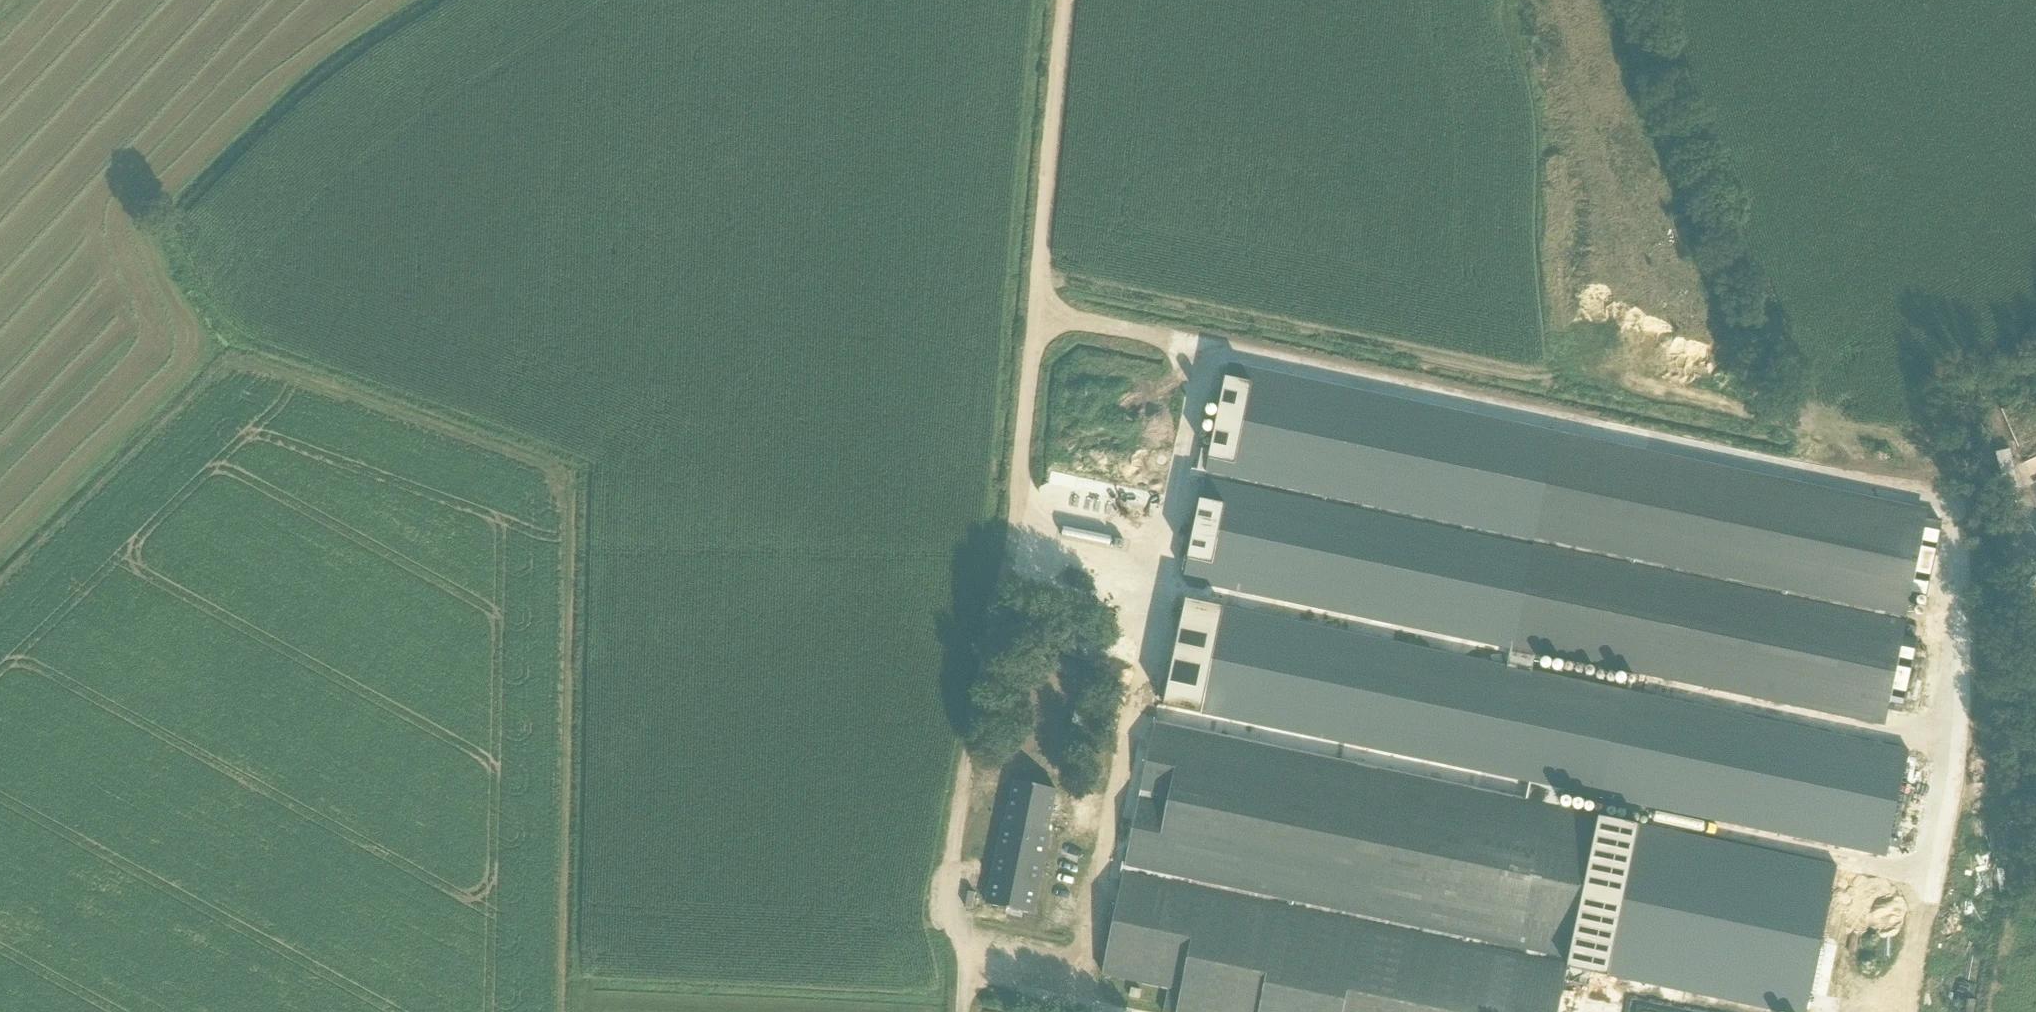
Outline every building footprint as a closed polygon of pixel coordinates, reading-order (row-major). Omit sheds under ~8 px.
[(1229,365),(1184,582),(1511,650),(1508,667),(1507,669),(1531,674),(1532,672),(1536,653),(1878,726),(1882,709),(1902,713),(1917,641),(1897,637),(1906,593),(1927,597),(1942,524),(1921,520),(1923,510),(1556,433),(1229,365)] [(2025,440),(2035,468),(2035,436),(2025,440)] [(1181,630),(1165,706),(1529,783),(1525,801),(1551,807),(1551,809),(1558,810),(1559,808),(1560,809),(1563,790),(1601,798),(1886,858),(1908,750),(1623,691),(1532,672),(1531,674),(1507,669),(1508,667),(1490,663),(1187,600),(1181,630)] [(1102,975),(1170,989),(1165,1011),(1558,1011),(1568,968),(1775,1011),(1806,1011),(1837,867),(1599,817),(1560,809),(1559,808),(1558,810),(1551,809),(1551,807),(1525,801),(1155,724),(1140,792),(1141,793),(1139,799),(1138,799),(1124,866),(1128,867),(1126,874),(1123,874),(1115,912),(1102,975)] [(1047,832),(1056,790),(1015,781),(1006,824),(1047,832)] [(1003,823),(986,904),(1033,914),(1050,833),(1047,832),(1006,824),(1003,823)]
